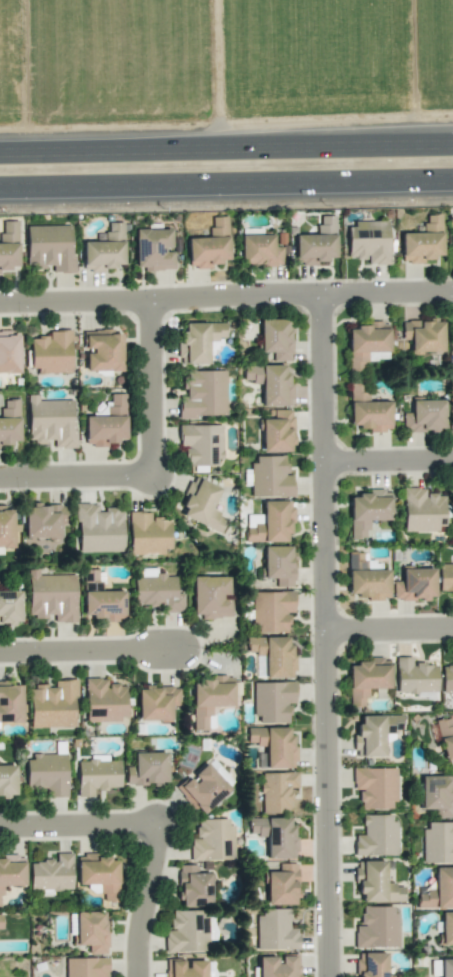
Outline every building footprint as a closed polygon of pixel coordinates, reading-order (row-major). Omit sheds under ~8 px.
[(401,233),(402,263),(434,262),(434,256),(442,255),(441,214),(426,215),(426,224),(422,224),(422,232),(401,233)] [(187,238),(188,268),(211,268),(211,264),(221,264),(221,260),(228,260),(227,216),(209,217),(210,237),(187,238)] [(328,265),(328,257),(336,257),(335,216),(318,216),(318,234),(295,235),(295,265),(328,265)] [(17,221),(0,221),(0,233),(0,243),(0,273),(10,272),(9,266),(18,266),(17,221)] [(123,264),(122,222),(108,223),(108,233),(96,233),(96,241),(82,242),(82,272),(105,271),(105,269),(115,268),(115,264),(123,264)] [(347,223),(348,259),(367,259),(367,265),(389,264),(388,222),(347,223)] [(26,226),(27,268),(52,268),(52,273),(75,272),(74,256),(71,256),(71,225),(26,226)] [(171,229),(134,229),(135,268),(143,268),(143,271),(174,270),(173,250),(171,250),(171,229)] [(241,235),(240,264),(282,266),(282,247),(273,246),(273,235),(241,235)] [(260,352),(272,352),(272,361),(290,361),(290,319),(260,319),(260,352)] [(402,339),(410,339),(410,352),(443,352),(443,320),(401,321),(402,339)] [(225,323),(179,323),(179,364),(213,364),(213,338),(225,338),(225,323)] [(349,371),(361,370),(361,361),(389,360),(389,324),(348,325),(349,371)] [(71,372),(70,330),(49,330),(49,337),(29,338),(30,373),(71,372)] [(85,372),(122,370),(121,330),(83,331),(83,351),(85,351),(85,372)] [(19,335),(10,335),(10,331),(0,331),(0,373),(19,374),(19,335)] [(287,365),(243,364),(243,380),(253,380),(253,384),(262,384),(261,406),(292,407),(292,385),(287,384),(287,365)] [(225,370),(185,371),(185,396),(178,396),(178,418),(226,417),(225,370)] [(350,429),(390,429),(390,401),(368,401),(368,391),(361,391),(361,384),(350,384),(350,429)] [(124,394),(108,394),(109,415),(84,416),(85,447),(107,446),(107,443),(117,443),(117,439),(126,439),(124,394)] [(73,448),(73,400),(37,400),(37,395),(27,395),(27,440),(35,440),(35,446),(50,446),(50,448),(73,448)] [(4,400),(4,409),(0,409),(0,444),(18,444),(19,400),(4,400)] [(444,432),(444,400),(411,400),(411,413),(403,413),(402,431),(444,432)] [(262,452),(293,451),(292,409),(273,410),(274,419),(261,419),(262,452)] [(221,424),(178,425),(178,446),(186,446),(186,466),(216,465),(216,459),(222,459),(221,424)] [(293,497),(293,475),(286,475),(285,456),(255,456),(255,463),(250,463),(251,497),(293,497)] [(220,488),(193,476),(180,505),(184,508),(181,516),(219,533),(226,517),(210,510),(220,488)] [(444,494),(425,494),(425,488),(402,488),(403,532),(437,531),(437,518),(444,518),(444,494)] [(349,495),(350,538),(365,538),(365,530),(370,530),(369,521),(390,520),(390,490),(369,490),(369,495),(349,495)] [(287,542),(287,533),(292,533),(292,501),(263,501),(263,514),(245,515),(246,542),(287,542)] [(123,552),(122,509),(97,510),(97,503),(76,504),(77,553),(123,552)] [(24,538),(58,539),(58,525),(66,525),(66,505),(25,504),(24,538)] [(13,547),(13,509),(4,509),(4,506),(0,506),(0,547),(13,547)] [(170,549),(169,517),(151,517),(150,512),(128,512),(129,554),(162,554),(162,549),(170,549)] [(263,546),(263,578),(276,578),(276,587),(293,587),(293,546),(263,546)] [(348,593),(356,594),(356,599),(388,599),(389,569),(366,569),(366,553),(348,553),(348,593)] [(452,592),(452,563),(438,563),(439,593),(452,592)] [(133,578),(134,609),(183,609),(183,593),(176,593),(176,575),(156,575),(156,568),(141,569),(141,578),(133,578)] [(392,581),(393,600),(435,599),(434,568),(401,569),(401,581),(392,581)] [(28,617),(53,617),(53,623),(76,622),(75,575),(38,575),(38,570),(28,570),(28,617)] [(192,615),(201,615),(201,618),(231,618),(231,598),(228,598),(228,576),(192,577),(192,615)] [(21,624),(20,591),(0,591),(0,624),(21,624)] [(124,620),(124,591),(83,591),(83,614),(92,614),(92,620),(124,620)] [(251,592),(252,632),(289,632),(288,612),(294,612),(294,591),(251,592)] [(294,678),(294,645),(288,645),(288,636),(246,637),(246,654),(265,654),(265,678),(294,678)] [(438,692),(437,663),(412,664),(412,657),(395,657),(396,693),(438,692)] [(348,665),(349,706),(366,706),(366,689),(390,688),(389,658),(356,659),(356,665),(348,665)] [(441,664),(442,693),(452,693),(452,699),(452,664),(441,664)] [(206,731),(206,715),(211,715),(211,707),(232,707),(233,676),(211,676),(211,679),(201,679),(201,684),(192,684),(192,730),(206,731)] [(119,722),(119,716),(126,716),(126,684),(106,685),(106,678),(85,679),(85,722),(119,722)] [(30,728),(75,727),(74,680),(50,680),(50,684),(30,685),(30,728)] [(253,682),(254,723),(289,723),(288,703),(295,703),(295,682),(253,682)] [(0,683),(0,723),(23,722),(22,683),(0,683)] [(138,686),(137,721),(171,721),(171,706),(179,706),(180,687),(138,686)] [(384,757),(384,734),(393,734),(393,724),(399,724),(399,716),(360,716),(360,725),(354,725),(354,757),(384,757)] [(452,759),(452,761),(452,718),(436,722),(444,761),(452,759)] [(288,727),(246,728),(247,743),(255,743),(255,747),(266,747),(266,768),(295,768),(295,736),(288,736),(288,727)] [(125,767),(126,785),(153,784),(167,784),(166,752),(133,753),(133,767),(125,767)] [(25,760),(26,795),(67,794),(66,754),(32,755),(32,760),(25,760)] [(229,784),(233,780),(211,759),(207,764),(229,784)] [(120,789),(120,760),(76,761),(77,797),(93,797),(93,789),(120,789)] [(175,787),(200,816),(230,790),(207,763),(188,780),(186,777),(175,787)] [(16,797),(15,765),(0,765),(0,797),(16,797)] [(395,768),(352,768),(352,790),(359,790),(359,809),(395,809),(395,768)] [(297,772),(260,773),(261,813),(291,812),(290,788),(298,787),(297,772)] [(452,807),(452,776),(421,776),(420,809),(436,809),(435,818),(452,818),(452,807)] [(354,855),(394,856),(395,815),(362,815),(362,835),(354,835),(354,855)] [(267,859),(296,859),(296,826),(289,826),(289,817),(249,818),(249,836),(266,835),(267,859)] [(234,860),(233,825),(228,825),(227,819),(196,820),(196,840),(189,840),(190,861),(234,860)] [(427,822),(428,829),(421,829),(422,863),(452,863),(452,822),(427,822)] [(29,861),(30,890),(72,890),(71,853),(56,853),(56,861),(29,861)] [(3,896),(3,886),(24,886),(24,855),(4,855),(4,859),(0,859),(0,896),(3,896)] [(117,856),(76,857),(77,885),(90,884),(90,894),(103,894),(104,902),(118,902),(117,856)] [(403,902),(403,885),(384,885),(384,861),(354,861),(354,884),(358,884),(358,894),(362,894),(362,902),(403,902)] [(266,872),(266,905),(297,905),(297,864),(278,864),(278,872),(266,872)] [(179,907),(211,906),(211,873),(197,873),(197,865),(178,865),(179,907)] [(452,908),(452,867),(434,867),(434,890),(426,890),(425,894),(417,894),(417,908),(452,908)] [(396,906),(360,907),(361,925),(354,925),(354,948),(397,947),(396,906)] [(257,950),(299,949),(298,928),(290,928),(289,909),(256,909),(257,950)] [(164,952),(206,953),(207,917),(200,917),(200,911),(171,910),(170,930),(165,930),(164,952)] [(106,912),(75,912),(75,946),(88,945),(88,954),(106,954),(106,912)] [(440,912),(440,945),(452,944),(452,912),(440,912)] [(405,975),(387,976),(386,952),(356,953),(357,976),(405,976),(405,975)] [(299,955),(279,955),(279,956),(257,957),(258,976),(300,976),(299,955)] [(107,957),(65,958),(66,976),(108,976),(107,957)] [(440,959),(440,976),(452,976),(452,959),(440,959)] [(206,961),(186,961),(186,960),(165,960),(165,976),(206,976),(206,961)]
